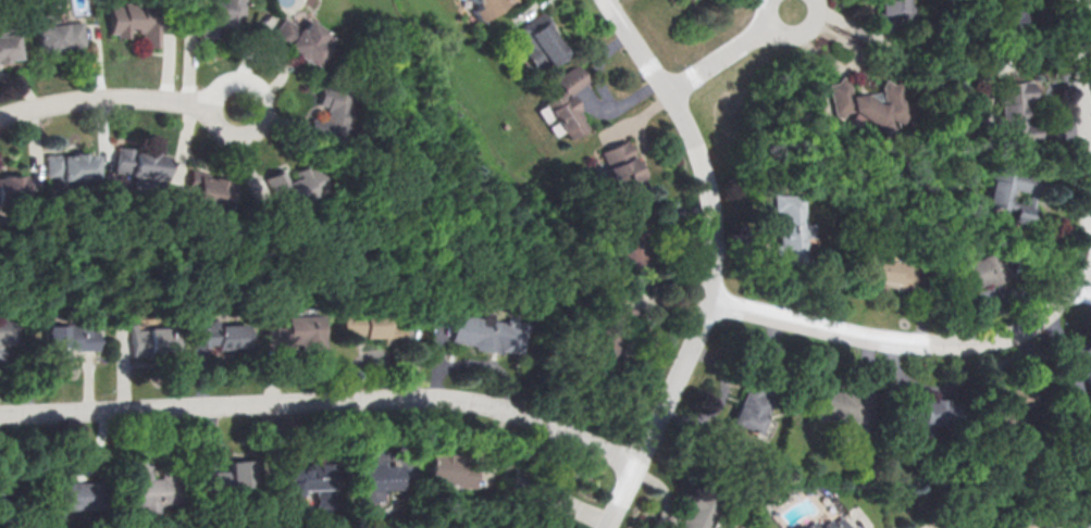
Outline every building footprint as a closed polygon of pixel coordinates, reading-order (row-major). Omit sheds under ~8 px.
[(112,2),(127,3),(127,0),(163,1),(162,46),(146,45),(147,30),(138,29),(138,26),(132,25),(132,36),(117,36),(119,30),(111,30),(112,2)] [(222,39),(224,24),(244,26),(246,0),(207,0),(203,37),(222,39)] [(509,0),(462,0),(476,22),(509,0)] [(881,10),(881,0),(907,0),(906,16),(896,34),(873,23),(881,10)] [(1026,42),(1026,0),(1009,0),(1009,12),(996,12),(996,42),(1026,42)] [(41,48),(66,46),(67,48),(86,46),(84,20),(67,21),(67,18),(59,18),(58,10),(38,12),(41,48)] [(536,71),(569,48),(541,10),(513,29),(525,47),(521,50),(536,71)] [(271,38),(314,67),(334,39),(306,20),(300,28),(285,17),(271,38)] [(18,54),(15,29),(11,30),(10,22),(0,23),(0,57),(18,54)] [(568,138),(586,125),(579,115),(582,113),(568,92),(586,80),(574,63),(553,77),(559,87),(542,99),(568,138)] [(828,81),(838,80),(842,73),(850,79),(852,90),(865,88),(869,91),(882,89),(881,83),(885,76),(893,81),(901,79),(905,96),(895,109),(898,115),(887,134),(864,117),(857,128),(846,122),(855,109),(846,109),(841,116),(834,111),(828,81)] [(1002,81),(1037,81),(1038,104),(1027,104),(1027,115),(1039,115),(1040,141),(1003,141),(1002,81)] [(322,83),(354,87),(347,139),(309,134),(311,115),(326,116),(327,105),(319,104),(322,83)] [(621,194),(646,183),(625,136),(597,149),(604,164),(593,168),(598,181),(612,176),(621,194)] [(114,169),(135,173),(134,185),(162,189),(168,151),(117,143),(114,169)] [(47,190),(102,186),(100,149),(45,153),(47,190)] [(281,211),(296,202),(298,206),(317,196),(315,193),(327,187),(313,162),(307,165),(305,161),(294,167),(296,173),(285,178),(280,167),(262,177),(281,211)] [(1045,177),(1040,194),(1015,187),(1011,201),(1036,209),(1032,222),(979,205),(993,161),(1045,177)] [(191,166),(214,172),(237,177),(230,209),(191,200),(195,183),(187,181),(191,166)] [(27,196),(23,169),(0,174),(0,201),(27,196)] [(774,262),(806,262),(806,235),(816,235),(815,219),(805,219),(805,192),(773,192),(773,209),(777,209),(778,240),(773,240),(774,262)] [(621,254),(647,250),(640,209),(613,214),(621,254)] [(1001,250),(1012,277),(989,287),(987,280),(959,291),(951,271),(1001,250)] [(916,262),(910,288),(861,279),(867,252),(916,262)] [(1013,292),(1003,280),(977,301),(987,313),(1013,292)] [(346,335),(384,334),(385,342),(406,341),(405,318),(389,318),(388,307),(345,310),(346,335)] [(451,338),(478,343),(478,347),(504,352),(505,348),(521,351),(528,320),(506,315),(505,319),(457,310),(451,338)] [(270,347),(294,345),(294,341),(302,341),(302,345),(327,344),(325,311),(290,312),(292,324),(269,325),(270,347)] [(22,343),(20,313),(0,314),(0,345),(22,343)] [(193,345),(216,345),(216,348),(251,347),(250,319),(220,320),(220,317),(208,317),(208,324),(193,325),(193,345)] [(46,323),(87,320),(88,328),(98,328),(99,347),(66,349),(66,357),(47,359),(46,323)] [(131,354),(149,354),(149,348),(175,348),(175,324),(136,326),(136,322),(129,322),(131,354)] [(1082,357),(1090,356),(1090,399),(1088,400),(1082,357)] [(730,418),(758,431),(766,414),(764,413),(771,397),(759,391),(760,389),(770,393),(777,380),(748,367),(740,385),(745,387),(730,418)] [(813,388),(838,390),(838,384),(873,387),(870,423),(809,417),(813,388)] [(904,393),(925,394),(923,400),(934,400),(934,395),(949,397),(949,401),(959,401),(958,425),(903,423),(904,393)] [(433,448),(466,451),(464,460),(481,462),(479,486),(430,481),(433,448)] [(127,457),(151,456),(151,476),(161,476),(161,466),(183,466),(184,502),(160,503),(160,512),(146,512),(145,503),(128,503),(127,457)] [(203,469),(231,469),(231,457),(256,457),(256,483),(235,485),(235,492),(204,493),(203,469)] [(349,464),(367,463),(367,458),(383,458),(383,462),(402,462),(404,490),(389,491),(389,501),(361,501),(360,490),(349,490),(349,464)] [(273,462),(335,461),(335,486),(302,486),(302,494),(286,494),(286,486),(274,486),(273,462)] [(50,516),(64,516),(64,506),(106,506),(106,479),(69,479),(67,465),(50,465),(50,516)] [(521,467),(562,485),(550,513),(544,510),(540,520),(505,506),(521,467)] [(721,500),(695,488),(685,508),(687,510),(678,527),(708,527),(721,500)] [(839,514),(821,527),(850,527),(839,514)]
